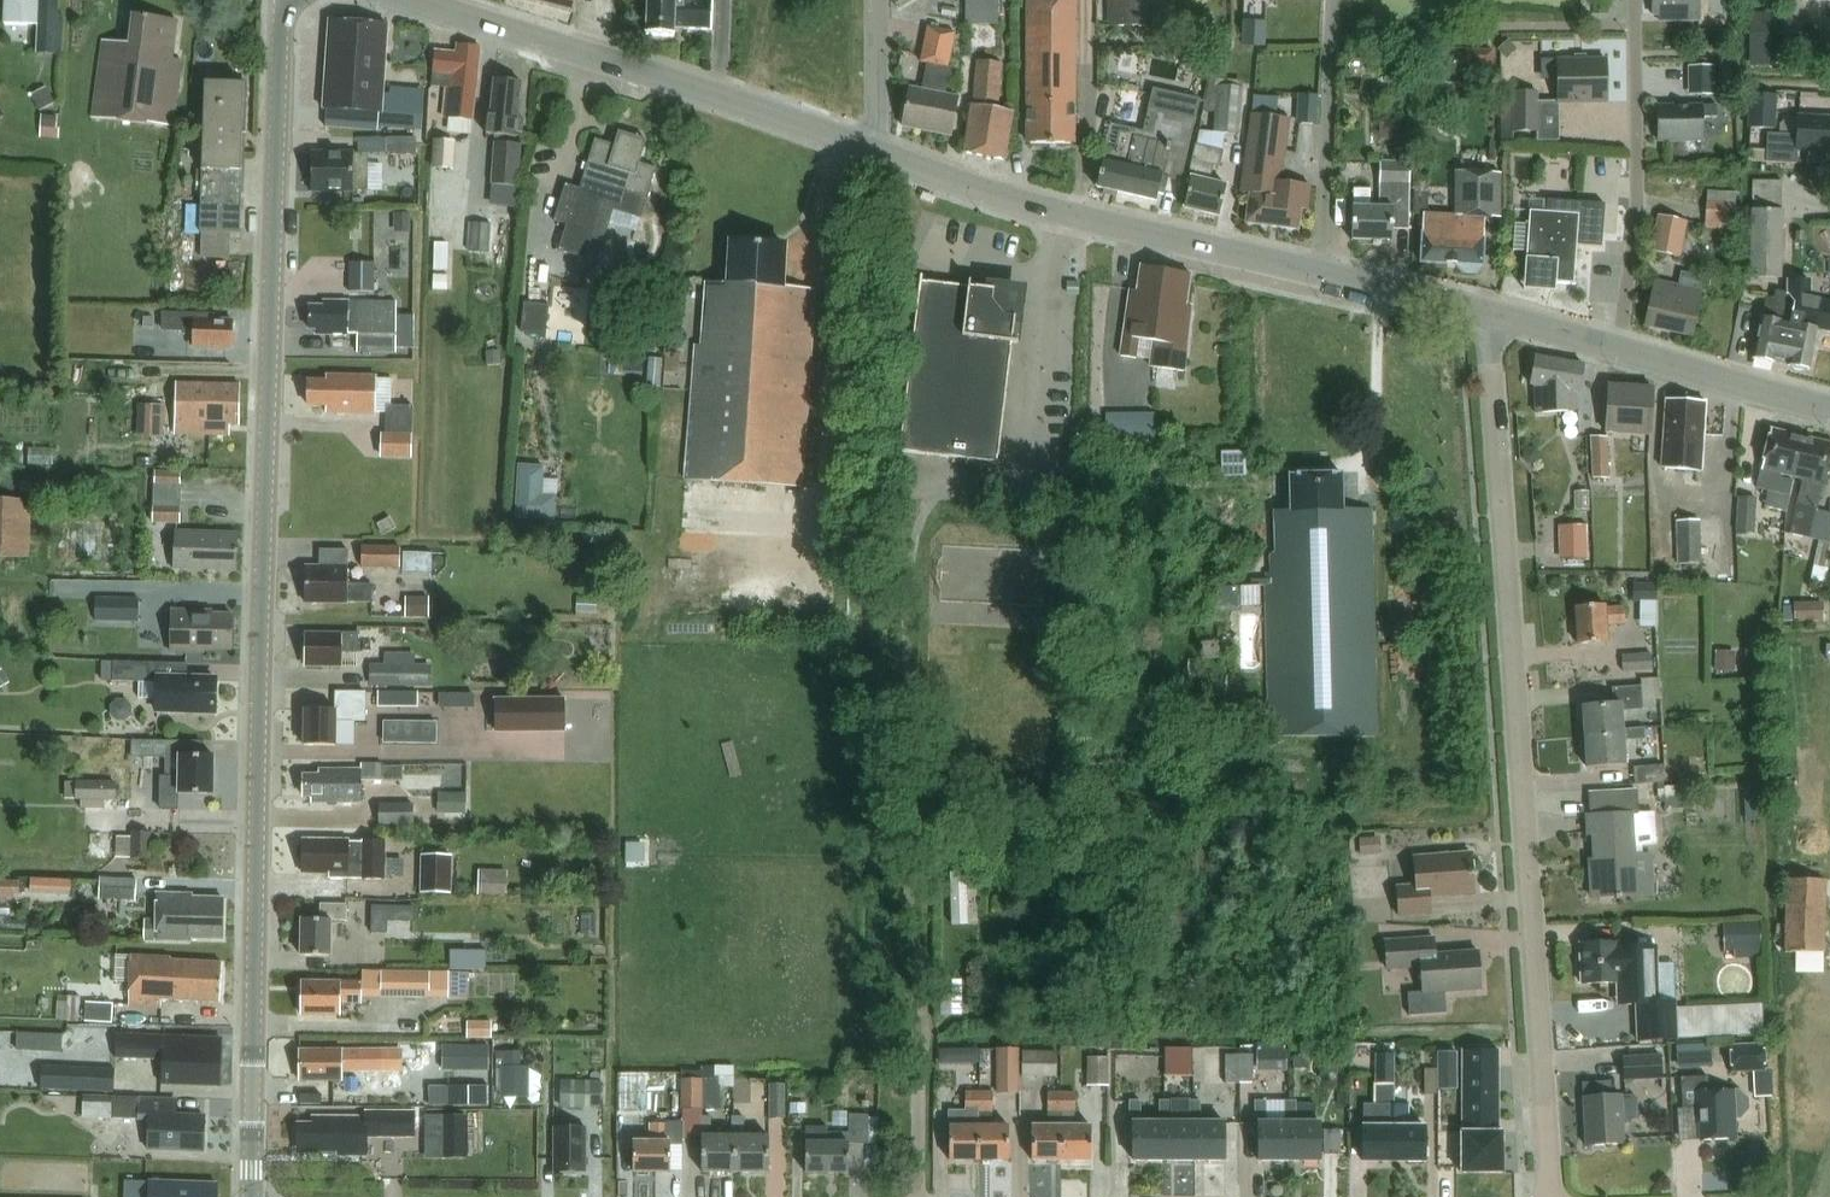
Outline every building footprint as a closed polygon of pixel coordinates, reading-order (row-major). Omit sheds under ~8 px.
[(39,24),(38,53),(63,53),(63,52),(64,15),(58,15),(59,0),(6,0),(5,23),(39,24)] [(575,13),(578,0),(524,0),(575,13)] [(647,37),(674,38),(675,30),(712,31),(714,2),(703,2),(703,0),(649,0),(647,37)] [(966,26),(998,26),(998,0),(966,0),(966,26)] [(1076,0),(1028,0),(1027,125),(1029,125),(1029,144),(1073,144),(1073,125),(1075,125),(1076,0)] [(1137,0),(1108,0),(1109,18),(1117,18),(1117,27),(1137,27),(1137,0)] [(1171,0),(1137,0),(1137,27),(1157,28),(1157,20),(1165,20),(1165,0),(1171,0)] [(1700,22),(1700,0),(1653,0),(1653,16),(1660,15),(1660,22),(1700,22)] [(178,20),(134,15),(130,43),(104,40),(96,116),(175,125),(182,60),(173,59),(178,20)] [(383,99),(388,24),(331,20),(324,109),(327,110),(325,126),(377,130),(377,127),(422,130),(424,101),(383,99)] [(1754,52),(1777,51),(1781,51),(1781,24),(1754,24),(1754,52)] [(951,136),(959,98),(946,96),(952,68),(949,67),(955,34),(928,29),(921,63),(927,64),(922,92),(910,89),(903,127),(951,136)] [(1242,31),(1242,44),(1266,44),(1266,31),(1242,31)] [(1509,40),(1498,50),(1507,59),(1518,49),(1509,40)] [(471,135),(480,47),(458,45),(457,53),(451,53),(444,118),(450,118),(449,133),(471,135)] [(1777,51),(1754,52),(1754,64),(1777,64),(1777,51)] [(1608,104),(1608,57),(1557,58),(1557,59),(1541,59),(1541,80),(1557,80),(1558,102),(1558,104),(1561,104),(1608,104)] [(1006,161),(1014,113),(998,111),(1002,65),(978,62),(974,106),(972,106),(964,153),(1006,161)] [(1715,68),(1690,68),(1690,96),(1716,96),(1715,68)] [(487,134),(522,137),(524,119),(518,118),(522,82),(495,79),(492,115),(489,115),(487,134)] [(205,81),(201,232),(241,234),(246,83),(205,81)] [(1239,133),(1243,88),(1219,85),(1214,130),(1239,133)] [(56,104),(47,87),(31,96),(41,112),(56,104)] [(1195,120),(1200,101),(1154,90),(1144,133),(1121,128),(1116,151),(1106,149),(1097,188),(1157,202),(1158,195),(1164,196),(1168,179),(1181,182),(1195,120)] [(1558,104),(1558,102),(1539,102),(1539,92),(1514,92),(1514,133),(1540,132),(1540,142),(1561,142),(1561,104),(1558,104)] [(1750,129),(1767,129),(1777,130),(1778,95),(1751,94),(1750,129)] [(1299,95),(1298,123),(1317,124),(1318,95),(1299,95)] [(1717,106),(1658,107),(1659,143),(1703,142),(1702,118),(1718,118),(1717,106)] [(58,115),(42,114),(42,127),(57,128),(58,115)] [(1307,211),(1311,187),(1285,183),(1286,177),(1282,176),(1289,120),(1252,115),(1242,193),(1250,194),(1246,224),(1298,231),(1301,210),(1307,211)] [(1797,135),(1768,134),(1766,161),(1796,163),(1797,150),(1829,152),(1829,120),(1798,118),(1797,135)] [(60,128),(57,128),(42,127),(41,137),(59,138),(60,128)] [(640,163),(648,141),(619,132),(615,145),(595,139),(580,188),(566,184),(555,221),(567,225),(559,251),(598,263),(614,210),(642,219),(657,168),(640,163)] [(387,155),(415,155),(416,138),(387,137),(387,155)] [(432,169),(454,170),(455,141),(434,140),(432,169)] [(517,186),(521,143),(496,141),(492,184),(517,186)] [(1220,168),(1224,152),(1196,145),(1188,177),(1191,178),(1184,209),(1219,217),(1227,186),(1210,182),(1213,167),(1220,168)] [(354,152),(312,152),(312,191),(354,192),(354,191),(368,191),(368,153),(354,153),(354,152)] [(1409,230),(1411,163),(1380,163),(1380,185),(1382,185),(1381,207),(1353,207),(1352,241),(1393,242),(1393,229),(1409,230)] [(1500,219),(1501,174),(1456,172),(1455,216),(1424,214),(1421,263),(1457,265),(1457,266),(1463,273),(1476,274),(1483,268),(1485,219),(1500,219)] [(1782,211),(1783,182),(1754,181),(1753,210),(1752,210),(1750,278),(1781,278),(1783,211),(1782,211)] [(1707,226),(1734,228),(1736,194),(1709,192),(1707,226)] [(1605,204),(1547,200),(1547,213),(1529,211),(1526,258),(1524,290),(1555,292),(1556,283),(1574,285),(1577,245),(1602,247),(1605,204)] [(396,212),(395,232),(411,232),(411,212),(396,212)] [(1680,259),(1687,222),(1659,216),(1651,253),(1680,259)] [(490,253),(491,224),(470,223),(468,252),(490,253)] [(696,345),(686,480),(802,488),(815,290),(781,287),(784,244),(734,240),(731,283),(706,282),(702,345),(696,345)] [(447,270),(448,243),(435,243),(434,270),(447,270)] [(376,262),(350,262),(350,290),(376,290),(376,262)] [(1187,305),(1191,274),(1142,266),(1138,290),(1131,289),(1121,356),(1137,358),(1140,339),(1154,341),(1151,366),(1184,370),(1193,306),(1187,305)] [(1702,291),(1705,277),(1681,272),(1678,286),(1655,282),(1645,327),(1692,337),(1702,291)] [(434,275),(434,290),(448,290),(448,275),(434,275)] [(921,276),(900,452),(1003,464),(1003,462),(998,461),(1012,343),(1019,344),(1019,343),(1019,342),(1013,342),(1015,326),(1016,318),(1005,317),(993,301),(995,290),(971,287),(971,282),(970,281),(969,287),(923,281),(923,276),(921,276)] [(1753,359),(1809,370),(1817,330),(1829,332),(1829,303),(1811,299),(1810,297),(1810,293),(1810,280),(1788,280),(1788,295),(1776,292),(1775,300),(1766,298),(1762,317),(1753,359)] [(358,335),(358,352),(397,352),(397,302),(325,301),(325,307),(310,307),(310,329),(322,329),(322,334),(358,335)] [(550,305),(525,303),(522,331),(547,334),(550,305)] [(159,326),(194,328),(193,347),(233,349),(234,321),(216,320),(216,314),(195,313),(195,310),(160,308),(159,326)] [(500,350),(487,351),(488,364),(502,363),(500,350)] [(681,354),(666,353),(665,372),(680,373),(681,354)] [(1531,385),(1535,385),(1536,412),(1579,410),(1578,392),(1579,392),(1584,364),(1536,356),(1531,385)] [(650,358),(648,387),(649,387),(662,388),(664,359),(650,358)] [(389,405),(390,379),(377,379),(377,377),(327,376),(327,382),(309,382),(309,405),(332,405),(332,412),(387,413),(387,434),(383,434),(382,458),(413,459),(414,405),(389,405)] [(231,425),(239,425),(240,384),(177,382),(175,433),(230,435),(231,425)] [(1653,388),(1625,386),(1610,385),(1607,432),(1650,434),(1653,388)] [(1705,402),(1667,399),(1660,467),(1699,470),(1705,402)] [(138,405),(138,424),(151,424),(151,437),(164,437),(163,405),(138,405)] [(1155,413),(1107,413),(1107,442),(1156,441),(1155,413)] [(1795,460),(1800,437),(1771,430),(1758,488),(1769,491),(1766,507),(1787,512),(1791,496),(1790,496),(1794,481),(1781,478),(1782,472),(1794,475),(1797,461),(1795,460)] [(1790,534),(1820,541),(1814,566),(1829,570),(1829,569),(1829,512),(1817,509),(1824,482),(1827,483),(1829,471),(1829,444),(1800,437),(1795,460),(1797,461),(1794,475),(1804,477),(1790,534)] [(1595,480),(1607,480),(1605,438),(1593,438),(1595,480)] [(1526,448),(1522,454),(1524,461),(1530,465),(1538,463),(1541,457),(1540,453),(1539,450),(1533,446),(1526,448)] [(53,464),(54,448),(29,448),(29,463),(53,464)] [(520,464),(517,518),(554,520),(555,497),(541,496),(543,465),(520,464)] [(1147,464),(1147,474),(1162,474),(1162,464),(1147,464)] [(182,470),(155,469),(155,482),(181,483),(182,470)] [(1269,553),(1270,738),(1376,739),(1371,510),(1343,511),(1342,474),(1291,475),(1291,512),(1275,512),(1275,553),(1269,553)] [(181,506),(181,483),(155,482),(154,505),(181,506)] [(1752,532),(1754,498),(1734,497),(1732,531),(1752,532)] [(31,557),(33,509),(25,509),(25,500),(0,499),(0,556),(31,557)] [(180,522),(181,506),(154,505),(154,522),(180,522)] [(390,518),(377,524),(383,535),(396,528),(390,518)] [(1722,550),(1721,520),(1701,520),(1702,550),(1722,550)] [(1674,565),(1699,564),(1697,522),(1673,523),(1674,565)] [(1585,527),(1556,528),(1557,561),(1586,559),(1585,527)] [(174,568),(237,571),(238,533),(176,531),(174,568)] [(362,568),(400,568),(401,548),(362,547),(362,568)] [(349,550),(320,550),(320,567),(307,566),(306,603),(348,603),(348,602),(373,603),(373,584),(348,584),(349,550)] [(1657,584),(1632,584),(1632,602),(1657,602),(1657,584)] [(94,597),(94,619),(138,620),(139,597),(94,597)] [(432,617),(433,598),(409,597),(409,617),(432,617)] [(577,612),(597,613),(598,598),(578,597),(577,612)] [(1824,602),(1794,603),(1794,606),(1795,622),(1795,623),(1825,622),(1824,602)] [(1606,605),(1576,607),(1578,644),(1608,642),(1607,625),(1625,624),(1624,607),(1606,608),(1606,605)] [(173,610),(172,652),(204,653),(204,650),(232,650),(233,614),(212,614),(212,611),(173,610)] [(321,636),(306,635),(306,664),(322,665),(325,667),(342,667),(343,652),(358,652),(358,634),(321,633),(321,636)] [(1652,654),(1622,656),(1623,669),(1653,668),(1652,654)] [(158,711),(215,713),(216,678),(188,678),(188,664),(114,662),(114,681),(140,682),(140,694),(158,694),(158,711)] [(371,664),(370,686),(432,687),(432,665),(371,664)] [(0,671),(0,690),(11,683),(2,670),(0,671)] [(1614,704),(1583,706),(1585,737),(1624,734),(1623,729),(1622,711),(1643,709),(1641,686),(1613,688),(1614,704)] [(336,709),(305,709),(305,746),(337,746),(337,720),(366,721),(366,692),(336,692),(336,709)] [(438,694),(438,708),(474,707),(474,693),(438,694)] [(566,726),(566,694),(497,693),(496,725),(566,726)] [(416,708),(416,696),(376,696),(376,708),(416,708)] [(1624,734),(1585,737),(1587,767),(1626,764),(1624,741),(1645,739),(1645,728),(1623,729),(1624,734)] [(179,793),(214,794),(215,756),(202,756),(202,741),(132,739),(132,755),(166,756),(166,772),(169,775),(180,775),(179,793)] [(384,765),(362,765),(362,770),(319,770),(319,776),(304,776),(304,797),(312,797),(312,803),(362,803),(362,781),(384,781),(384,765)] [(1630,768),(1631,785),(1661,783),(1660,766),(1630,768)] [(65,796),(76,797),(77,779),(66,779),(65,796)] [(76,797),(81,797),(106,798),(116,799),(117,781),(77,779),(76,797)] [(1756,784),(1743,785),(1744,793),(1756,792),(1756,784)] [(1665,789),(1667,809),(1695,807),(1694,787),(1665,789)] [(1636,790),(1625,791),(1590,793),(1591,816),(1588,816),(1589,835),(1594,835),(1596,871),(1591,871),(1593,898),(1616,897),(1616,899),(1621,899),(1621,897),(1637,896),(1637,895),(1654,894),(1653,855),(1644,856),(1643,843),(1653,843),(1651,814),(1638,815),(1636,790)] [(441,814),(466,815),(467,795),(441,794),(441,814)] [(105,806),(106,798),(81,797),(81,805),(105,806)] [(414,804),(380,804),(380,824),(414,824),(414,804)] [(1687,814),(1687,825),(1697,825),(1697,814),(1687,814)] [(151,832),(134,832),(133,858),(150,859),(151,832)] [(1360,839),(1361,854),(1381,853),(1380,838),(1360,839)] [(299,848),(299,857),(303,860),(303,871),(327,872),(327,874),(330,874),(330,879),(385,880),(386,841),(363,840),(363,842),(349,842),(349,840),(329,840),(329,842),(304,842),(304,845),(299,848)] [(1471,853),(1415,857),(1417,885),(1398,887),(1400,916),(1431,914),(1430,897),(1455,895),(1454,891),(1474,889),(1471,853)] [(422,893),(452,893),(452,854),(423,854),(422,893)] [(968,871),(950,872),(953,926),(971,924),(968,882),(968,871)] [(71,879),(31,878),(31,892),(71,894),(71,879)] [(136,901),(137,880),(102,878),(101,899),(136,901)] [(1827,953),(1827,933),(1828,880),(1786,880),(1785,953),(1827,953)] [(0,881),(0,898),(15,898),(15,894),(21,894),(21,881),(0,881)] [(146,920),(146,933),(145,940),(192,941),(192,938),(223,939),(224,898),(193,898),(193,894),(158,894),(157,920),(146,920)] [(331,956),(332,933),(332,920),(347,920),(347,905),(321,904),(321,919),(302,919),(302,955),(331,956)] [(389,906),(388,920),(415,921),(416,907),(389,906)] [(11,921),(11,930),(28,930),(28,921),(11,921)] [(1734,924),(1734,950),(1757,950),(1761,950),(1761,924),(1756,924),(1734,924)] [(1481,989),(1479,951),(1435,954),(1434,937),(1386,941),(1388,969),(1422,967),(1424,994),(1445,992),(1481,989)] [(1618,942),(1580,943),(1582,984),(1618,983),(1618,997),(1626,1004),(1637,1003),(1638,1040),(1677,1039),(1676,1001),(1659,1002),(1657,963),(1657,946),(1636,947),(1636,946),(1618,947),(1618,942)] [(451,951),(451,968),(485,968),(485,951),(451,951)] [(162,999),(221,1002),(223,962),(172,960),(172,958),(117,955),(117,957),(101,957),(101,971),(116,971),(115,983),(131,983),(130,1006),(162,1008),(162,999)] [(963,1015),(963,980),(942,980),(942,1015),(963,1015)] [(303,981),(303,1015),(341,1015),(342,1004),(362,1004),(363,982),(303,981)] [(1446,1012),(1445,992),(1424,994),(1409,995),(1410,1015),(1446,1012)] [(79,1022),(80,997),(67,996),(66,1022),(79,1022)] [(114,1002),(87,1001),(86,1020),(113,1022),(114,1002)] [(468,1022),(468,1039),(493,1039),(493,1038),(493,1021),(468,1022)] [(17,1032),(17,1049),(48,1051),(48,1033),(17,1032)] [(117,1036),(116,1057),(164,1059),(165,1037),(117,1036)] [(212,1039),(165,1037),(164,1059),(163,1083),(219,1085),(221,1047),(212,1047),(212,1039)] [(1765,1043),(1731,1045),(1732,1073),(1766,1071),(1765,1043)] [(442,1045),(442,1070),(488,1070),(488,1045),(442,1045)] [(948,1049),(940,1049),(940,1063),(943,1063),(948,1059),(948,1049)] [(997,1049),(997,1094),(1020,1094),(1020,1049),(997,1049)] [(344,1050),(300,1050),(300,1081),(343,1081),(343,1070),(383,1070),(383,1050),(344,1050)] [(383,1050),(383,1070),(403,1070),(403,1050),(383,1050)] [(1504,1173),(1504,1132),(1498,1132),(1499,1050),(1497,1050),(1464,1050),(1463,1068),(1463,1132),(1462,1132),(1462,1173),(1504,1173)] [(1023,1052),(1023,1078),(1058,1078),(1058,1052),(1023,1052)] [(498,1053),(498,1090),(525,1090),(525,1053),(498,1053)] [(1308,1055),(1295,1055),(1295,1068),(1308,1067),(1308,1055)] [(1376,1055),(1376,1082),(1395,1083),(1395,1055),(1376,1055)] [(1659,1055),(1624,1057),(1625,1083),(1661,1081),(1659,1055)] [(1252,1066),(1253,1057),(1225,1056),(1225,1084),(1252,1085),(1252,1066)] [(1088,1057),(1087,1087),(1107,1087),(1107,1058),(1088,1057)] [(704,1069),(704,1078),(717,1078),(717,1069),(704,1069)] [(717,1069),(717,1078),(721,1078),(721,1086),(735,1086),(735,1069),(717,1069)] [(581,1081),(561,1081),(561,1105),(601,1105),(601,1070),(581,1070),(581,1081)] [(1438,1070),(1426,1070),(1426,1095),(1438,1095),(1438,1070)] [(703,1109),(703,1072),(685,1072),(684,1109),(703,1109)] [(1701,1140),(1705,1140),(1737,1138),(1735,1090),(1709,1091),(1708,1076),(1681,1077),(1682,1109),(1699,1108),(1701,1140)] [(704,1078),(704,1109),(721,1109),(721,1086),(721,1078),(717,1078),(704,1078)] [(737,1083),(736,1103),(754,1104),(755,1084),(737,1083)] [(783,1084),(772,1084),(772,1119),(783,1119),(783,1084)] [(458,1086),(458,1106),(490,1105),(490,1086),(472,1086),(458,1086)] [(1062,1110),(1062,1092),(1048,1092),(1048,1110),(1062,1110)] [(1062,1092),(1062,1110),(1076,1110),(1076,1092),(1062,1092)] [(981,1112),(981,1095),(965,1094),(965,1110),(965,1112),(981,1112)] [(981,1095),(981,1112),(993,1113),(993,1095),(981,1095)] [(1586,1146),(1625,1144),(1622,1095),(1583,1098),(1586,1146)] [(149,1149),(204,1152),(205,1116),(172,1115),(173,1099),(112,1097),(112,1103),(84,1102),(84,1117),(150,1119),(149,1149)] [(1171,1101),(1171,1122),(1190,1122),(1190,1101),(1190,1099),(1171,1099),(1171,1101)] [(1141,1101),(1130,1101),(1130,1124),(1134,1124),(1134,1161),(1164,1161),(1164,1122),(1160,1122),(1141,1122),(1141,1101)] [(1171,1101),(1160,1101),(1160,1122),(1164,1122),(1164,1161),(1194,1161),(1194,1122),(1190,1122),(1171,1122),(1171,1101)] [(1201,1101),(1190,1101),(1190,1122),(1194,1122),(1194,1161),(1225,1161),(1225,1122),(1201,1122),(1201,1101)] [(1256,1101),(1256,1124),(1259,1124),(1259,1161),(1289,1161),(1289,1122),(1285,1122),(1267,1122),(1267,1101),(1256,1101)] [(1321,1122),(1297,1122),(1297,1101),(1286,1101),(1285,1122),(1289,1122),(1289,1161),(1321,1161),(1321,1122)] [(791,1104),(791,1114),(806,1114),(806,1104),(791,1104)] [(1393,1161),(1393,1104),(1381,1104),(1381,1127),(1363,1126),(1363,1161),(1393,1161)] [(1393,1104),(1393,1161),(1426,1161),(1426,1127),(1404,1127),(1404,1118),(1409,1118),(1409,1104),(1393,1104)] [(365,1109),(366,1116),(313,1118),(314,1124),(299,1125),(299,1145),(305,1145),(306,1151),(318,1150),(320,1154),(367,1153),(366,1133),(409,1132),(409,1108),(365,1109)] [(950,1110),(950,1126),(981,1126),(981,1112),(965,1112),(965,1110),(950,1110)] [(1048,1110),(1048,1126),(1062,1126),(1062,1110),(1048,1110)] [(1062,1110),(1062,1126),(1076,1126),(1076,1110),(1062,1110)] [(981,1112),(981,1126),(993,1126),(993,1113),(981,1112)] [(807,1128),(806,1173),(849,1173),(850,1144),(868,1144),(869,1116),(850,1115),(850,1134),(828,1133),(828,1128),(807,1128)] [(700,1117),(700,1137),(703,1137),(702,1172),(735,1172),(735,1136),(733,1137),(712,1136),(712,1117),(700,1117)] [(733,1117),(733,1137),(735,1136),(735,1172),(770,1173),(770,1137),(744,1137),(744,1117),(733,1117)] [(467,1161),(468,1120),(445,1120),(444,1160),(467,1161)] [(634,1142),(634,1172),(671,1172),(671,1145),(683,1145),(683,1122),(668,1122),(668,1124),(651,1124),(651,1142),(634,1142)] [(950,1161),(980,1161),(981,1126),(950,1126),(950,1161)] [(980,1161),(1010,1161),(1010,1126),(993,1126),(981,1126),(980,1161)] [(1032,1161),(1062,1161),(1062,1126),(1048,1126),(1032,1126),(1032,1161)] [(1062,1161),(1090,1161),(1092,1161),(1092,1126),(1076,1126),(1062,1126),(1062,1161)] [(555,1172),(587,1172),(587,1128),(555,1128),(555,1172)] [(218,1184),(151,1182),(150,1196),(218,1196),(218,1184)]
